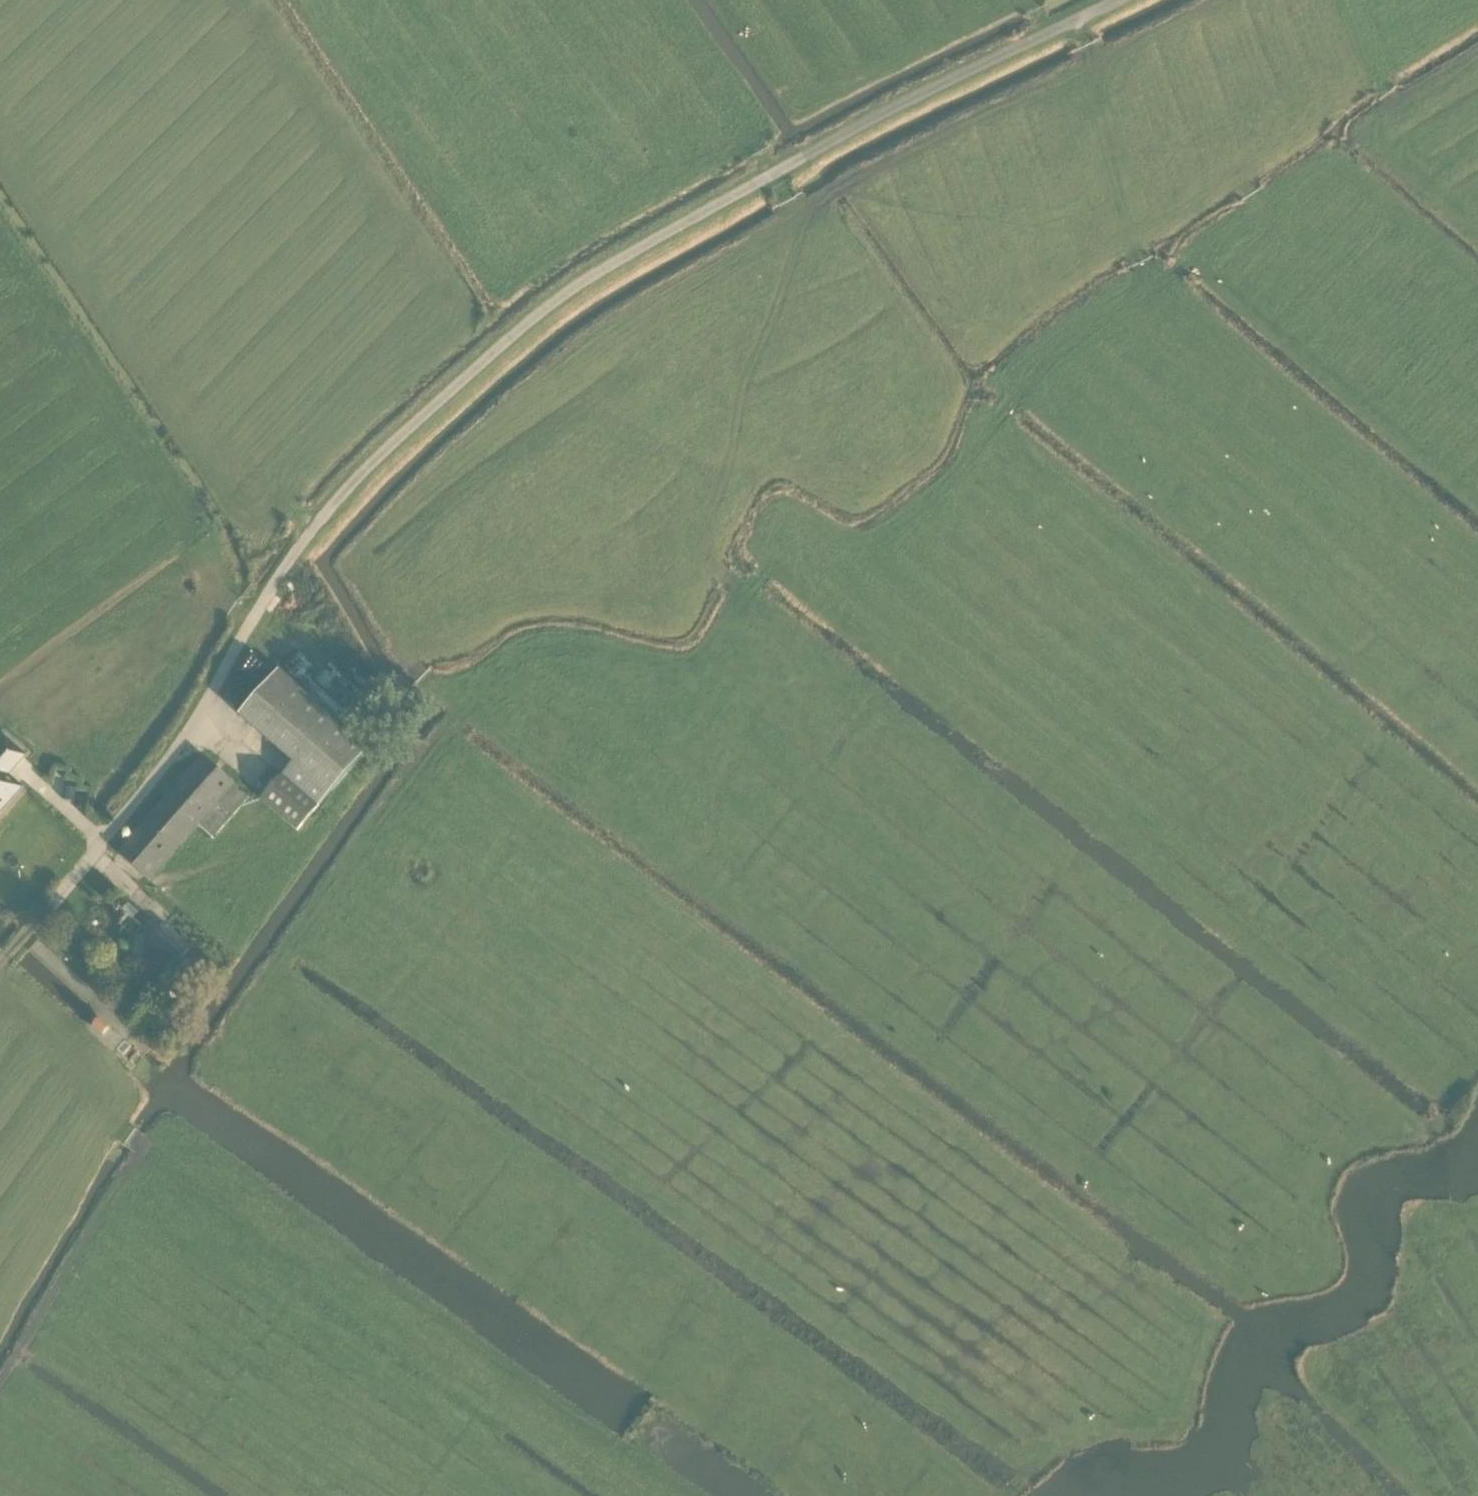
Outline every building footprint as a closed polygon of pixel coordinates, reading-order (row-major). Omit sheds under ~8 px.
[(293,763),(283,775),(320,806),(369,749),(280,670),(240,716),(293,763)] [(21,789),(7,777),(25,757),(6,740),(0,747),(0,814),(21,789)] [(199,826),(214,840),(251,798),(203,757),(118,853),(151,882),(199,826)] [(299,832),(320,806),(283,775),(261,800),(299,832)] [(112,919),(134,930),(140,918),(118,907),(112,919)] [(147,944),(175,968),(192,948),(165,924),(147,944)] [(93,1027),(103,1036),(110,1029),(100,1020),(93,1027)]
